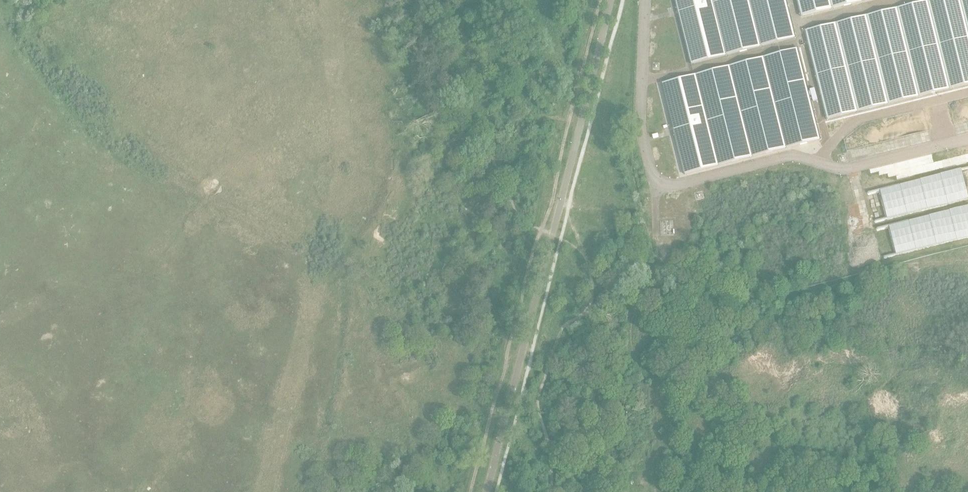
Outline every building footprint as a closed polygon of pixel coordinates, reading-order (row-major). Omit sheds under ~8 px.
[(691,64),(796,38),(787,0),(675,0),(691,64)] [(801,17),(868,0),(797,0),(801,17)] [(805,31),(827,119),(967,84),(967,0),(929,0),(805,31)] [(798,48),(750,60),(662,83),(684,174),(821,139),(798,48)]
